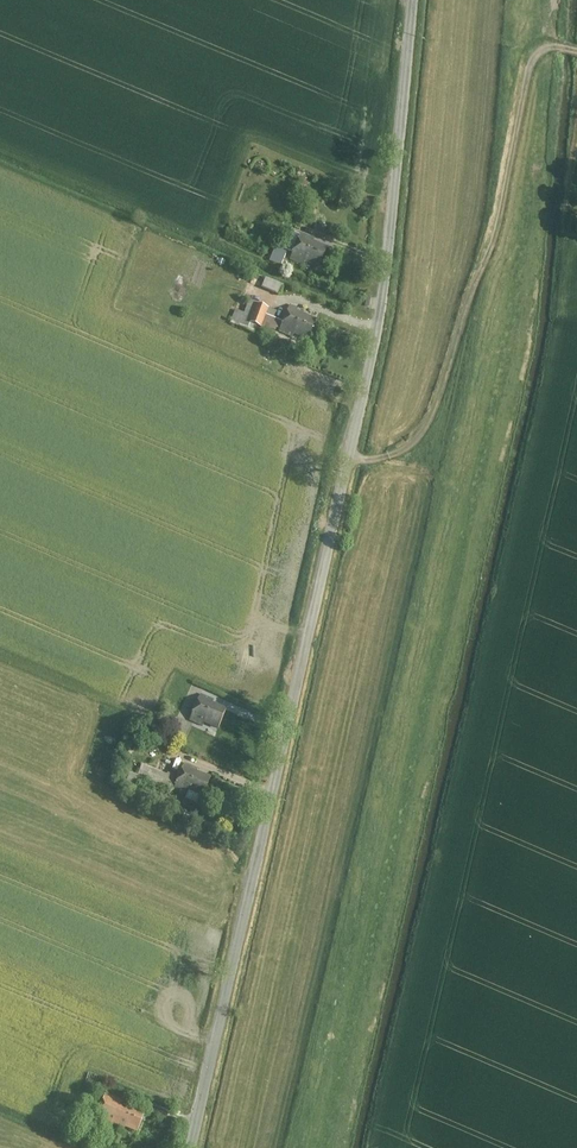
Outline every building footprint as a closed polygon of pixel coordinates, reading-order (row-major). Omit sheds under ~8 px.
[(335,244),(301,232),(292,256),(303,259),(326,268),(335,244)] [(283,264),(288,250),(276,246),(271,259),(283,264)] [(267,275),(263,286),(278,291),(282,281),(267,275)] [(263,325),(269,305),(249,299),(246,310),(236,308),(233,320),(249,324),(250,322),(263,325)] [(280,317),(278,317),(279,308),(269,306),(265,326),(279,328),(280,317)] [(290,307),(281,329),(309,340),(317,317),(290,307)] [(200,696),(190,719),(221,731),(230,708),(200,696)] [(171,730),(189,736),(194,722),(176,715),(171,730)] [(185,763),(176,785),(216,801),(225,779),(185,763)] [(136,781),(144,785),(147,777),(132,770),(126,782),(134,786),(136,781)] [(146,1108),(107,1092),(97,1115),(137,1131),(146,1108)]
